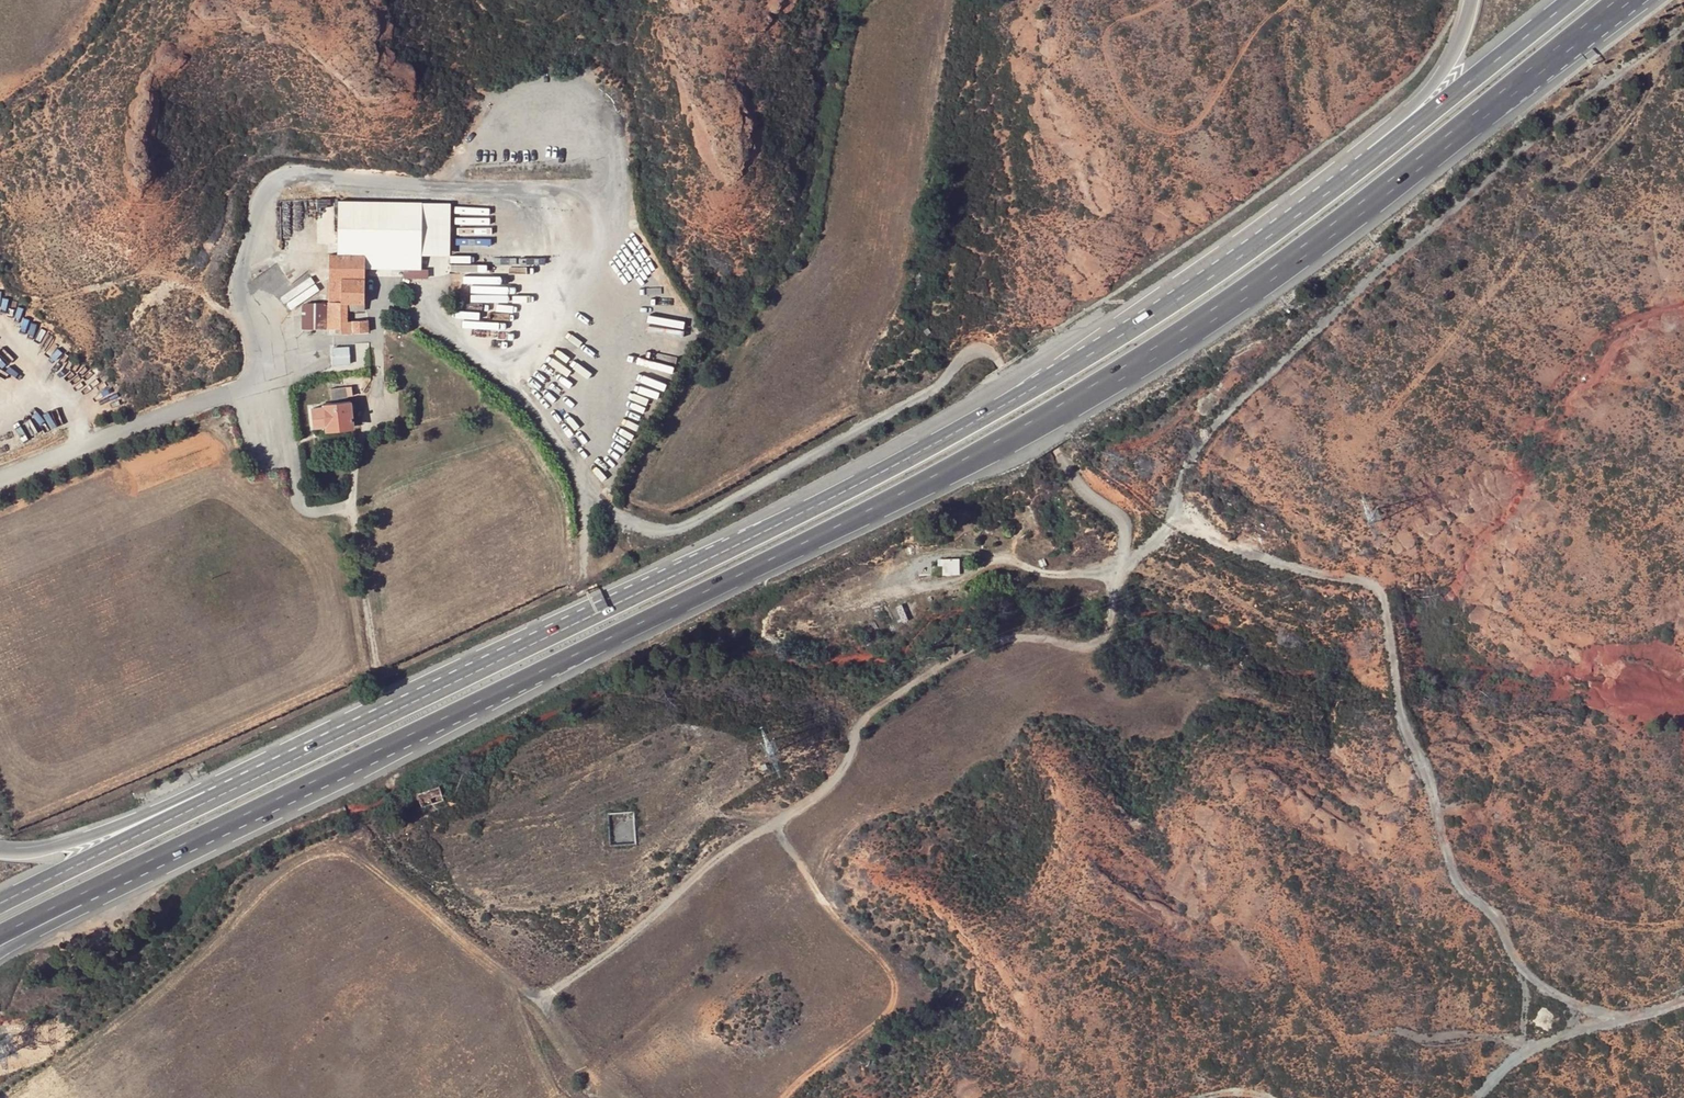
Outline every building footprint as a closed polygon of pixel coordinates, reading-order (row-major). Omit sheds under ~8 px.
[(422,261),(421,209),(337,210),(338,255),(364,255),(364,261),(366,261),(366,274),(422,274),(422,261)] [(422,261),(448,261),(449,209),(421,209),(422,261)] [(366,277),(363,277),(364,261),(338,260),(328,260),(328,281),(365,281),(366,277)] [(345,304),(365,304),(365,281),(328,281),(328,304),(345,304)] [(346,325),(345,304),(328,304),(305,305),(306,327),(329,326),(346,325)] [(370,325),(346,325),(329,326),(329,333),(343,333),(343,343),(370,342),(370,325)] [(351,345),(335,345),(336,363),(352,362),(351,345)] [(338,396),(331,397),(332,401),(355,398),(354,389),(337,391),(338,396)] [(325,412),(314,412),(315,431),(327,430),(327,433),(352,430),(351,406),(325,408),(325,412)] [(963,573),(962,556),(943,557),(944,574),(963,573)] [(444,800),(438,786),(417,794),(423,809),(444,800)]
